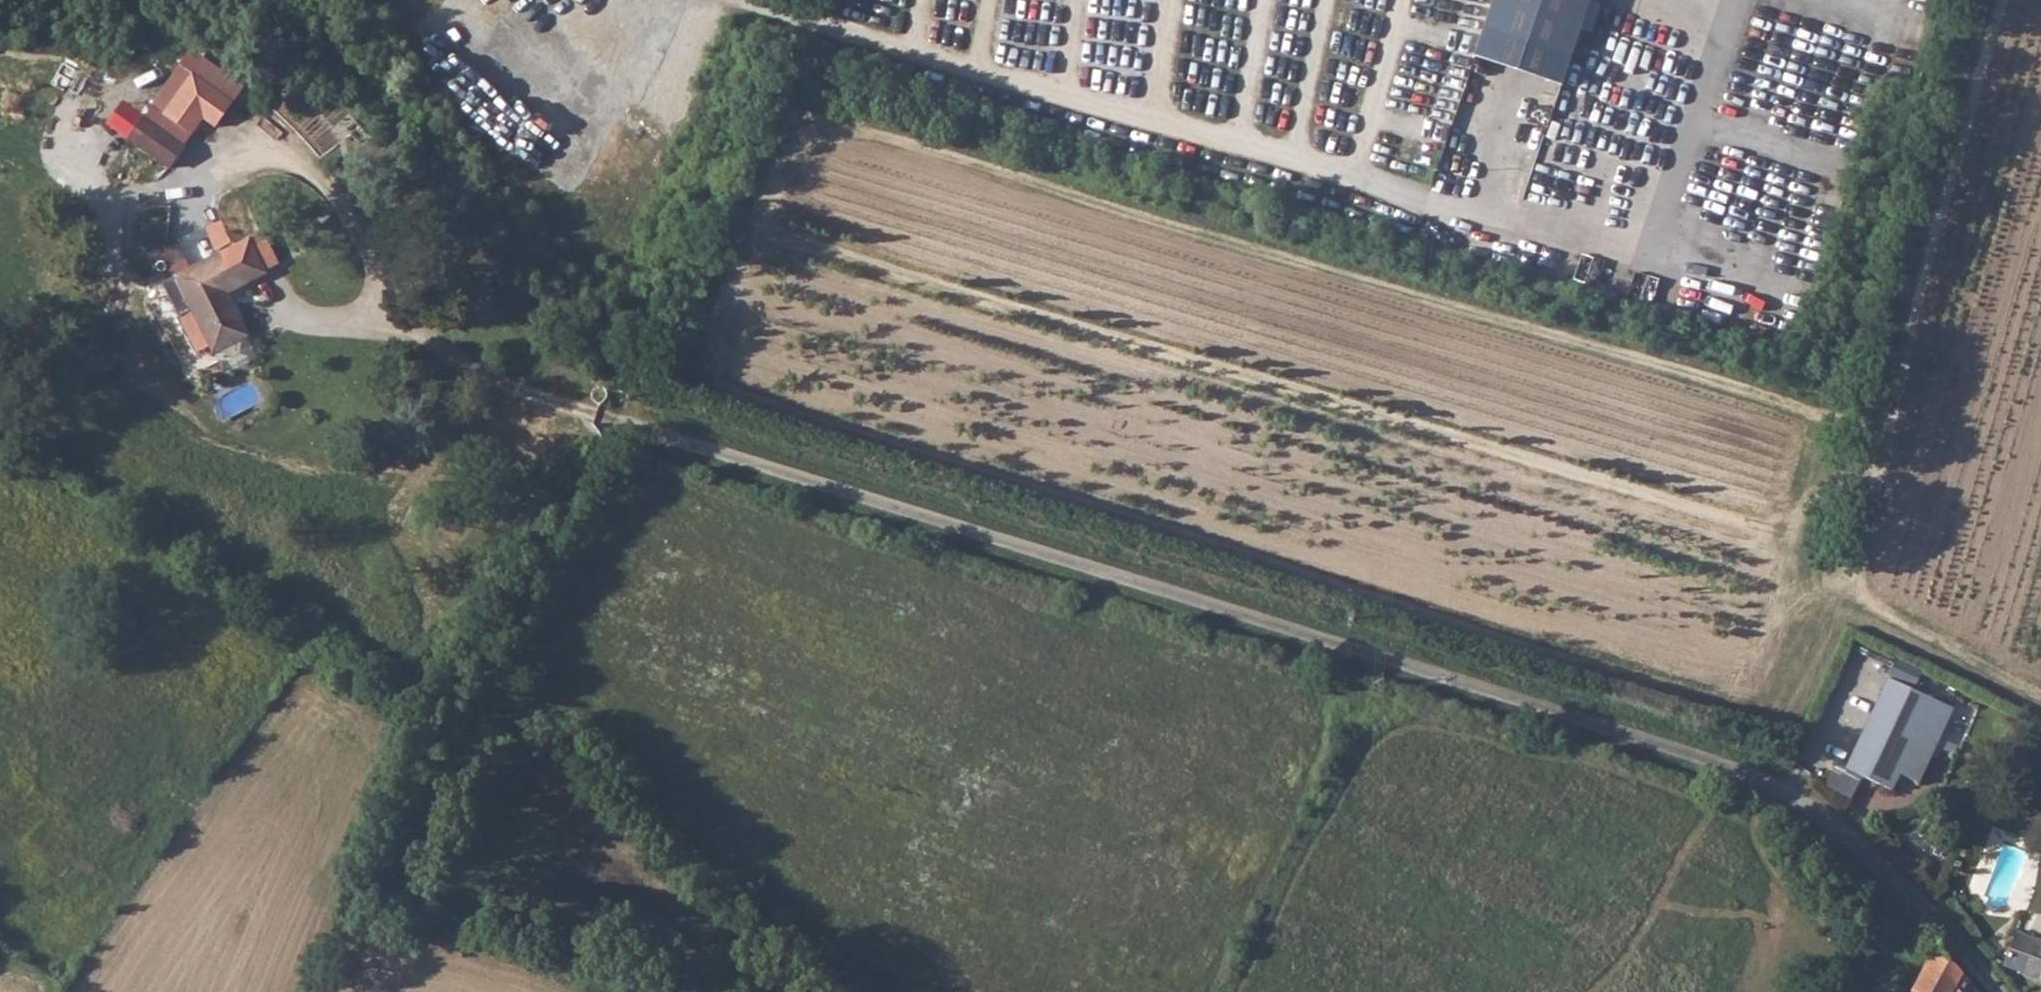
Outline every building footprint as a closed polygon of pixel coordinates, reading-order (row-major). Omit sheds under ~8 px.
[(159,117),(201,139),(235,78),(193,55),(159,117)] [(139,113),(121,139),(164,168),(181,142),(139,113)] [(228,342),(258,327),(238,284),(259,273),(244,240),(190,269),(228,342)] [(1923,778),(1947,717),(1952,704),(1886,675),(1870,714),(1849,766),(1894,786),(1903,770),(1923,778)] [(2018,927),(2005,961),(2040,974),(2040,936),(2018,927)] [(1938,940),(1913,991),(1985,991),(1984,991),(1938,940)]
